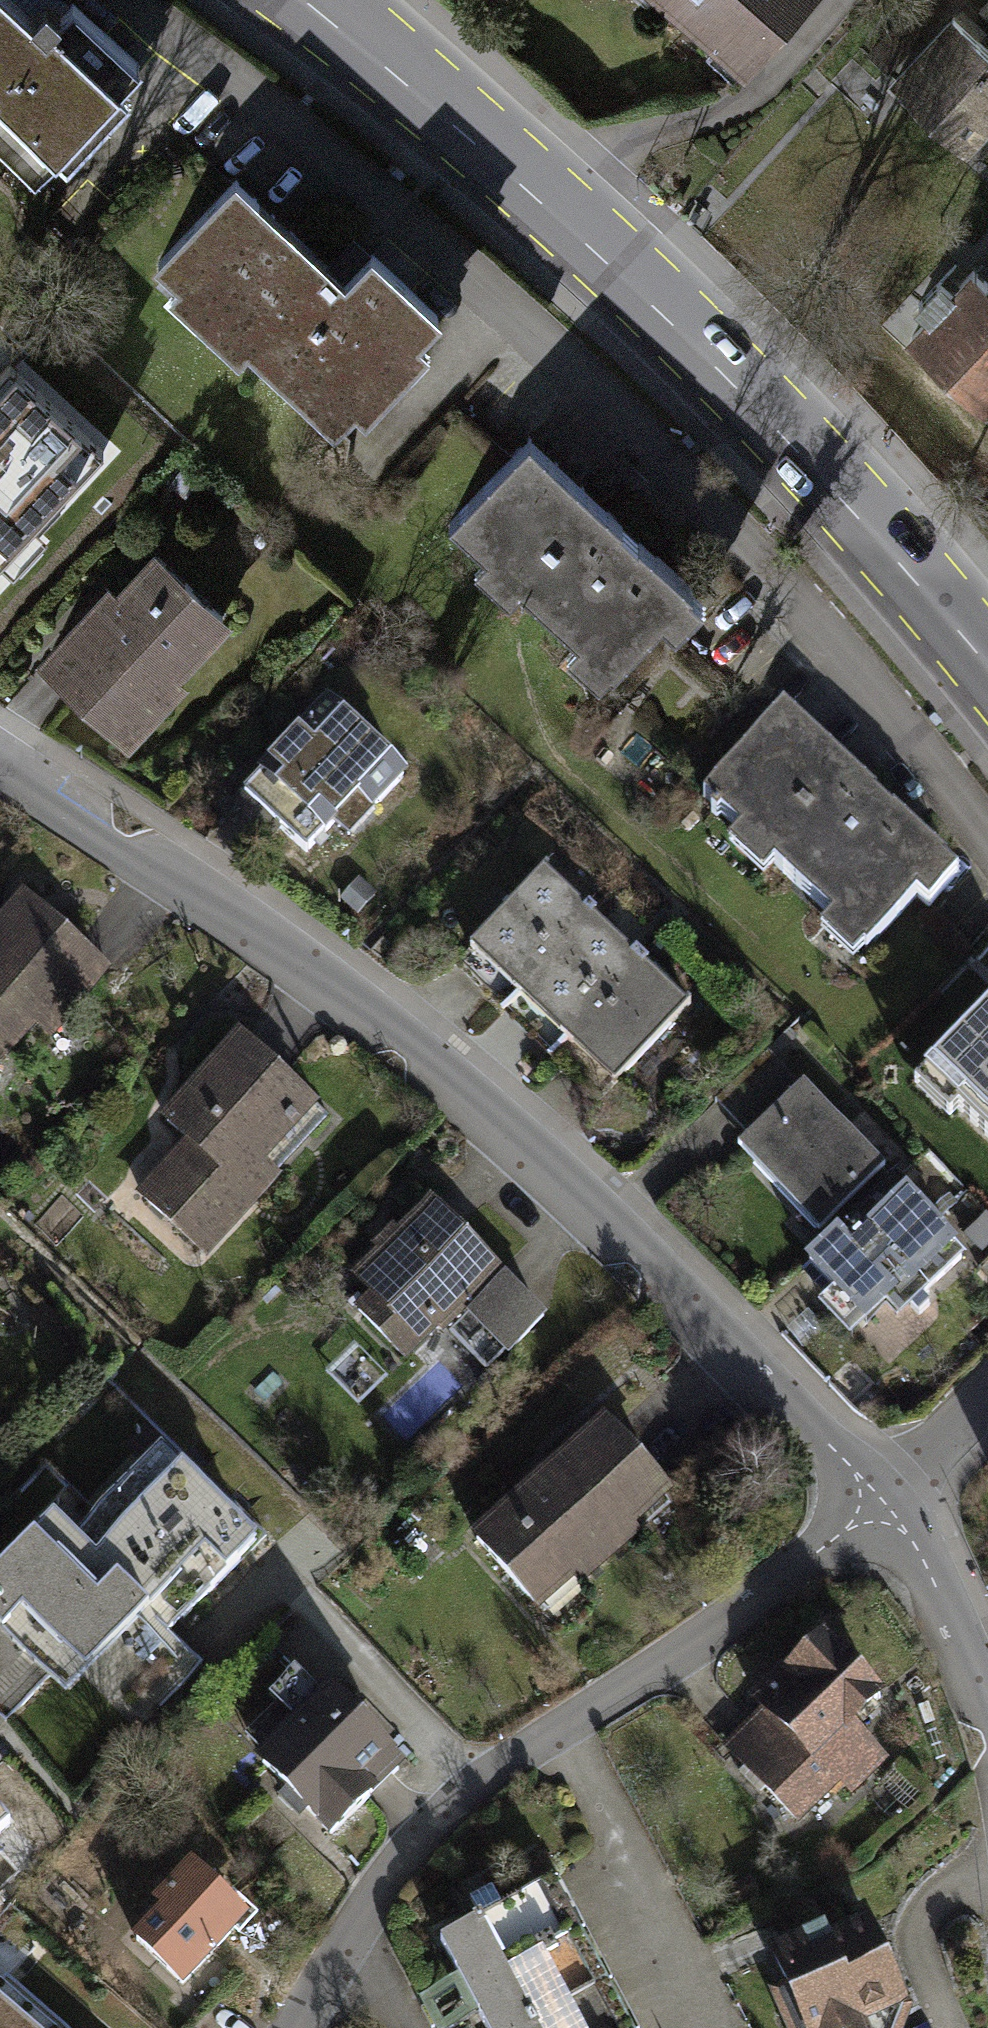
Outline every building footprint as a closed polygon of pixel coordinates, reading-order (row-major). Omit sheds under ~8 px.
[(32,160),(138,40),(92,0),(33,0),(31,2),(28,0),(0,0),(0,132),(32,160)] [(734,92),(813,0),(626,0),(734,92)] [(961,26),(900,92),(975,160),(987,145),(987,50),(961,26)] [(222,148),(145,233),(329,400),(428,292),(349,220),(328,244),(222,148)] [(895,363),(987,451),(987,301),(970,284),(895,363)] [(62,468),(0,408),(0,533),(62,468)] [(504,417),(428,499),(609,666),(686,584),(504,417)] [(103,604),(34,676),(126,763),(188,699),(181,693),(229,643),(151,569),(111,611),(103,604)] [(768,687),(692,769),(874,936),(950,854),(768,687)] [(322,710),(224,815),(297,883),(329,845),(355,864),(409,791),(322,710)] [(534,852),(453,928),(604,1088),(685,1012),(534,852)] [(0,940),(0,1071),(110,952),(45,892),(0,940)] [(938,1054),(987,1102),(987,1002),(938,1054)] [(228,1036),(125,1183),(216,1246),(318,1099),(228,1036)] [(680,1039),(632,1068),(645,1090),(693,1061),(680,1039)] [(806,1069),(730,1148),(824,1236),(899,1157),(806,1069)] [(827,1247),(920,1335),(987,1264),(987,1250),(902,1168),(827,1247)] [(433,1181),(347,1290),(441,1363),(526,1254),(433,1181)] [(586,1408),(472,1509),(556,1603),(670,1502),(586,1408)] [(0,1559),(0,1621),(66,1685),(150,1598),(172,1618),(258,1530),(160,1436),(91,1507),(71,1487),(0,1559)] [(319,1651),(235,1717),(310,1814),(395,1748),(319,1651)] [(816,1655),(704,1752),(791,1852),(903,1755),(816,1655)] [(11,1817),(0,1804),(0,1825),(11,1817)] [(207,1835),(121,1911),(182,1979),(267,1902),(207,1835)] [(432,1933),(483,2027),(629,2027),(546,1873),(432,1933)] [(759,1969),(779,2027),(894,2027),(863,1934),(759,1969)] [(0,1964),(0,2027),(80,2027),(1,1962),(0,1964)]
